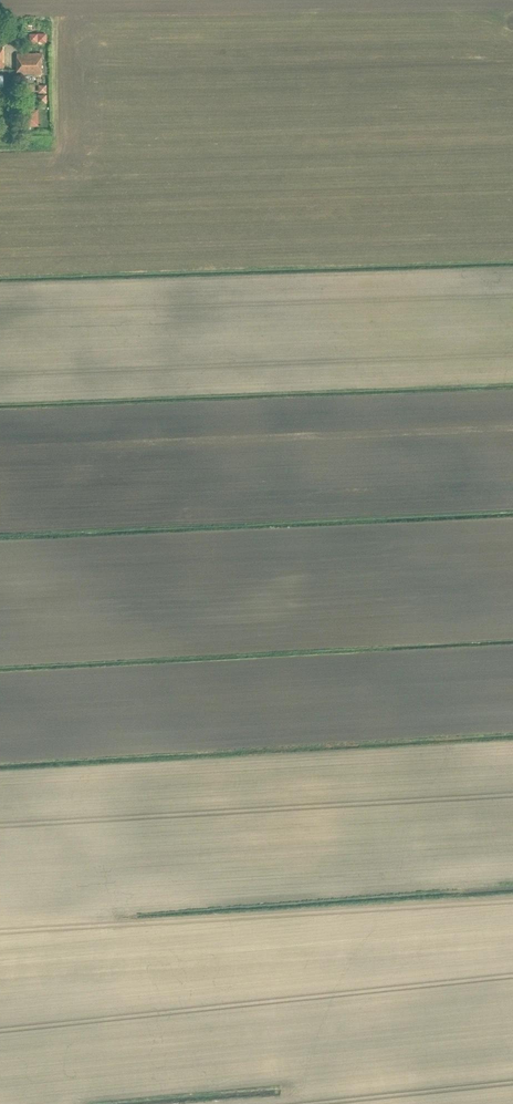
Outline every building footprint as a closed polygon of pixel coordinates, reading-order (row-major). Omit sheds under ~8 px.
[(46,33),(28,33),(28,42),(46,42),(46,33)] [(42,53),(16,53),(17,75),(42,74),(42,53)] [(38,93),(46,93),(46,85),(38,85),(38,93)] [(30,126),(38,126),(38,110),(21,110),(21,127),(30,127),(30,126)]
